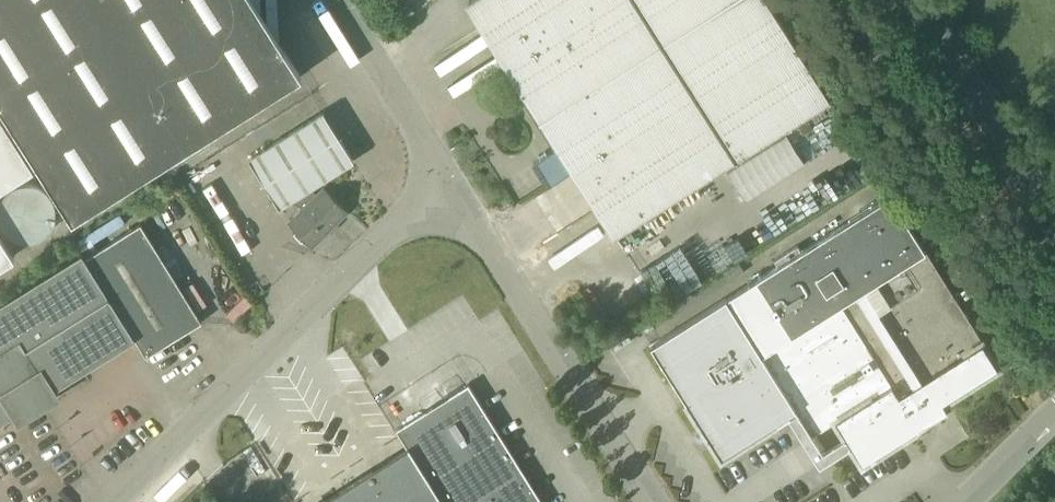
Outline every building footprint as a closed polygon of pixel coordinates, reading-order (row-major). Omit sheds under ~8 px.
[(35,166),(70,222),(300,78),(280,47),(264,48),(263,18),(246,19),(245,0),(0,0),(0,188),(35,166)] [(466,3),(557,147),(544,155),(543,152),(536,156),(538,159),(530,164),(544,186),(571,169),(613,236),(827,101),(764,0),(472,0),(466,3)] [(247,161),(278,209),(291,201),(301,211),(288,223),(311,247),(346,213),(322,189),(316,196),(310,189),(352,163),(322,114),(247,161)] [(996,367),(887,196),(649,349),(720,460),(775,424),(776,425),(789,417),(788,416),(795,412),(811,437),(833,422),(861,465),(931,420),(933,423),(941,417),(942,419),(943,418),(940,414),(942,413),(937,405),(949,398),(949,397),(996,367)] [(0,304),(0,424),(15,415),(18,420),(55,397),(52,392),(134,340),(145,358),(201,323),(139,224),(83,259),(81,254),(0,304)] [(13,257),(0,237),(0,265),(13,257)] [(218,296),(226,305),(240,292),(232,283),(218,296)] [(394,430),(405,448),(353,480),(367,501),(541,501),(524,474),(510,483),(500,468),(515,459),(490,420),(485,412),(479,403),(474,394),(468,384),(450,396),(394,430)] [(510,483),(524,474),(515,459),(500,468),(510,483)] [(353,480),(319,501),(367,501),(353,480)]
